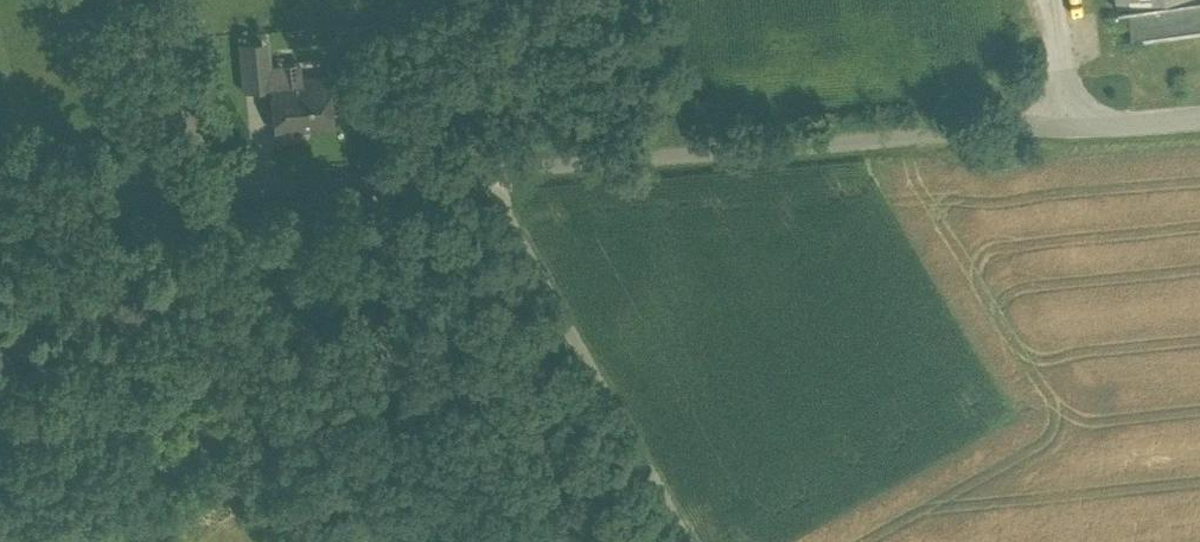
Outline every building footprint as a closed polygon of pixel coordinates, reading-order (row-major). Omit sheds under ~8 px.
[(1127,44),(1199,34),(1199,0),(1121,0),(1127,44)] [(274,46),(240,47),(246,95),(273,93),(277,136),(341,131),(335,80),(278,84),(274,46)]
